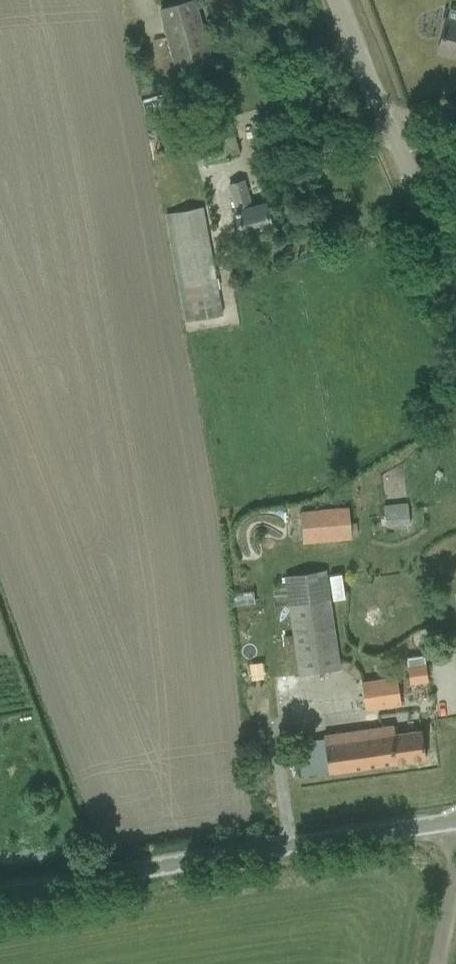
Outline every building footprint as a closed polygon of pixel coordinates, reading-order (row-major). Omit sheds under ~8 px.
[(178,70),(212,61),(194,0),(192,0),(161,9),(178,70)] [(455,55),(455,21),(446,19),(439,51),(455,55)] [(182,104),(200,165),(239,154),(221,93),(182,104)] [(236,211),(242,235),(272,226),(265,203),(252,207),(244,181),(230,185),(237,211),(236,211)] [(185,321),(223,314),(213,260),(210,260),(200,207),(165,213),(185,321)] [(408,502),(384,505),(384,506),(386,526),(390,525),(395,525),(401,524),(410,523),(408,503),(408,502)] [(351,506),(301,508),(302,541),(352,540),(351,506)] [(331,594),(290,601),(302,673),(343,667),(331,594)] [(425,655),(407,657),(410,683),(428,680),(425,655)] [(397,676),(362,681),(363,683),(364,694),(367,709),(399,704),(401,704),(397,676)] [(374,728),(324,735),(325,738),(329,772),(426,758),(422,730),(395,734),(394,725),(374,728)]
